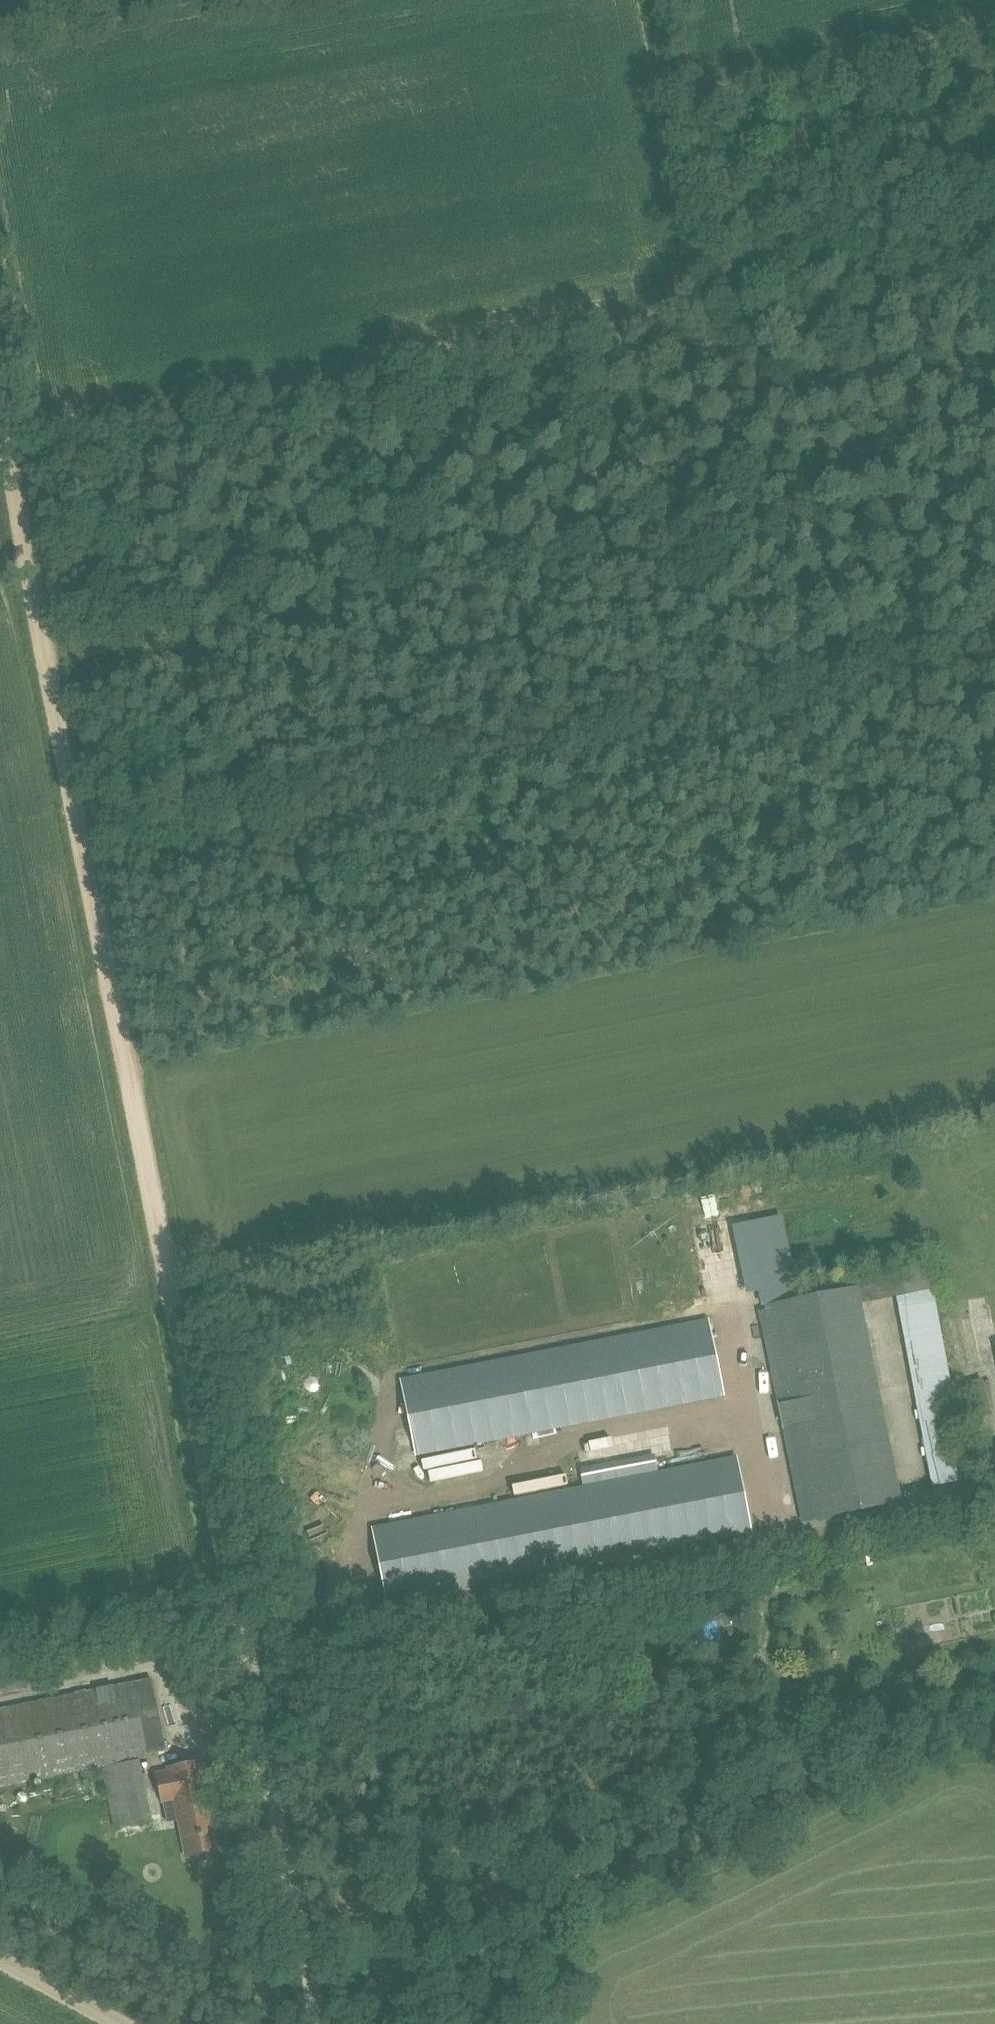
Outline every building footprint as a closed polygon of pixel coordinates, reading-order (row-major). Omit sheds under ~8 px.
[(857,1286),(758,1306),(803,1522),(902,1502),(861,1305),(857,1286)] [(402,1381),(417,1454),(722,1394),(708,1321),(402,1381)] [(582,1469),(585,1485),(659,1470),(656,1455),(582,1469)] [(735,1458),(675,1470),(374,1529),(388,1601),(750,1531),(735,1458)] [(0,1709),(0,1785),(101,1764),(139,1757),(147,1755),(146,1750),(166,1746),(152,1679),(0,1709)] [(153,1822),(139,1757),(101,1764),(115,1828),(153,1822)] [(221,1848),(209,1791),(215,1790),(209,1763),(204,1764),(203,1762),(158,1771),(164,1800),(175,1798),(187,1855),(221,1848)]
